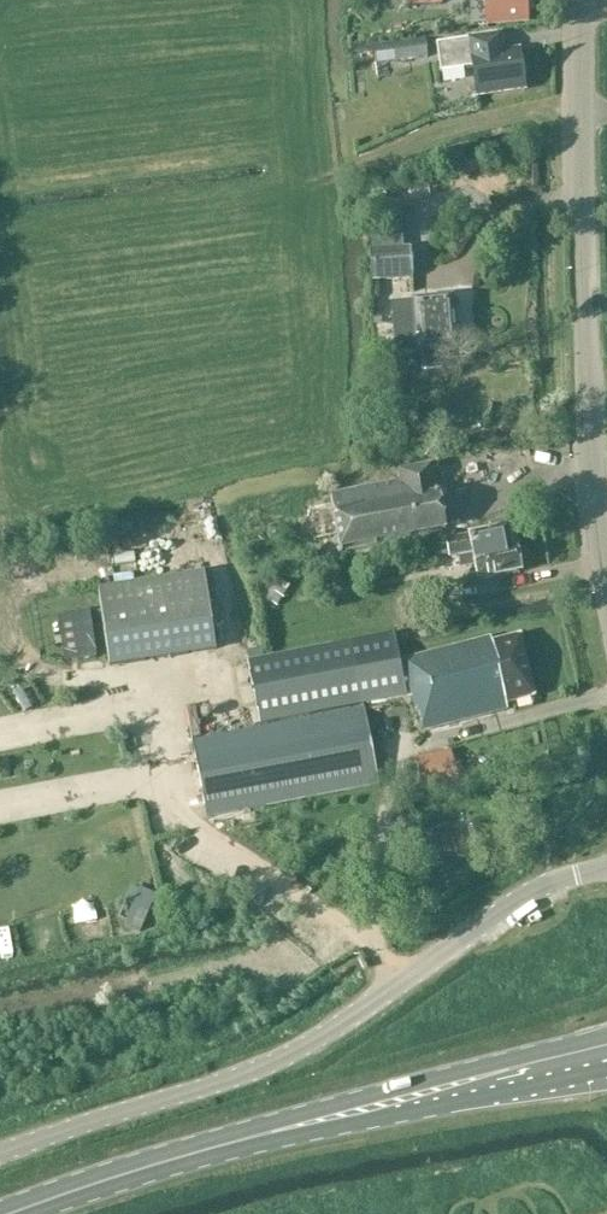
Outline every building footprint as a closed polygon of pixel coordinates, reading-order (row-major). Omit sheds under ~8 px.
[(442,5),(442,0),(407,0),(407,8),(442,5)] [(527,20),(531,17),(531,8),(526,5),(526,0),(470,0),(472,26),(528,22),(527,20)] [(475,99),(526,92),(519,49),(505,51),(503,36),(437,45),(441,73),(471,69),(475,99)] [(374,66),(428,59),(425,40),(371,47),(374,66)] [(372,254),(375,282),(418,277),(415,250),(372,254)] [(442,352),(454,351),(455,351),(450,299),(412,302),(412,303),(392,305),(395,349),(416,348),(416,355),(421,354),(422,371),(443,369),(442,352)] [(434,484),(431,467),(400,472),(402,483),(359,489),(360,496),(350,497),(349,491),(330,494),(333,512),(338,548),(444,531),(438,495),(437,495),(435,483),(434,484)] [(519,573),(514,550),(512,550),(508,528),(445,540),(449,557),(472,553),(477,581),(519,573)] [(215,651),(203,575),(97,591),(108,667),(215,651)] [(393,633),(389,633),(246,662),(259,723),(405,694),(393,633)] [(418,709),(423,729),(507,709),(505,704),(533,697),(518,636),(492,643),(490,638),(402,659),(414,710),(418,709)] [(376,785),(362,709),(192,741),(206,817),(376,785)] [(458,782),(451,750),(415,759),(423,791),(458,782)] [(532,806),(516,808),(519,824),(535,822),(532,806)]
